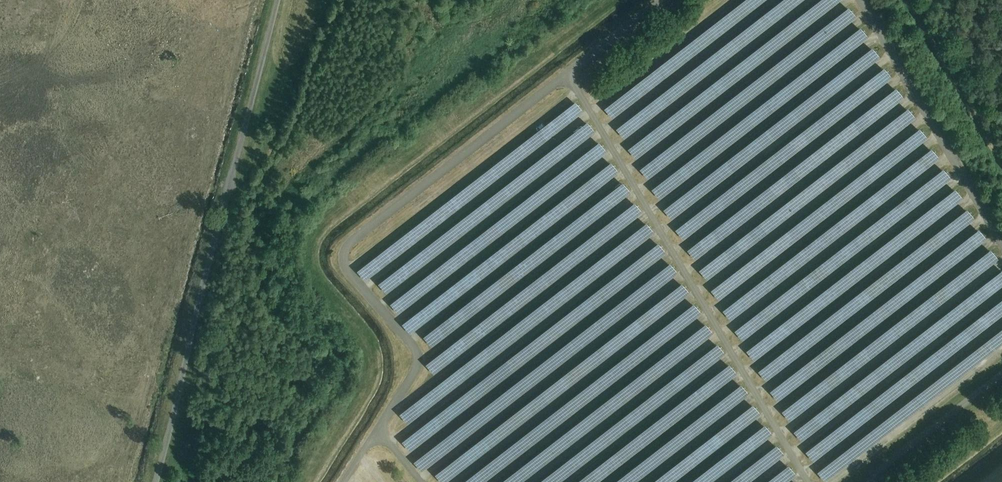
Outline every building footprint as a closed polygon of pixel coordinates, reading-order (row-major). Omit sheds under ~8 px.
[(604,109),(613,120),(767,0),(745,0),(604,109)] [(615,130),(624,141),(805,0),(783,0),(615,130)] [(627,149),(635,160),(842,0),(819,0),(627,149)] [(857,17),(848,6),(639,169),(648,180),(857,17)] [(870,38),(862,27),(653,189),(661,200),(870,38)] [(881,58),(872,47),(663,209),(672,220),(881,58)] [(893,78),(884,67),(675,229),(684,240),(893,78)] [(904,100),(895,89),(686,251),(695,262),(904,100)] [(583,113),(575,102),(356,272),(365,283),(583,113)] [(917,119),(908,108),(699,270),(708,281),(917,119)] [(596,134),(587,123),(378,285),(387,296),(596,134)] [(929,139),(920,128),(711,290),(720,301),(929,139)] [(608,154),(599,143),(390,305),(398,316),(608,154)] [(940,160),(932,149),(723,312),(731,323),(940,160)] [(619,174),(610,163),(401,325),(410,336),(619,174)] [(951,180),(943,169),(734,332),(742,343),(951,180)] [(631,194),(623,183),(423,338),(432,349),(631,194)] [(964,201),(956,190),(746,352),(755,363),(964,201)] [(642,215),(634,204),(425,366),(433,377),(642,215)] [(976,221),(967,210),(758,373),(766,383),(976,221)] [(654,235),(646,224),(400,415),(408,426),(654,235)] [(988,242),(980,231),(770,393),(779,404),(988,242)] [(667,254),(659,244),(402,442),(411,453),(667,254)] [(1000,260),(991,249),(782,411),(791,422),(1000,260)] [(679,275),(670,264),(413,463),(422,474),(679,275)] [(794,433),(802,443),(1001,289),(1001,271),(794,433)] [(682,285),(435,476),(440,481),(450,481),(690,296),(682,285)] [(806,452),(815,463),(1001,318),(1001,301),(806,452)] [(694,304),(465,481),(488,481),(703,315),(694,304)] [(706,325),(503,481),(525,481),(714,336),(706,325)] [(817,472),(825,481),(828,481),(1001,347),(1001,329),(817,472)] [(717,345),(541,481),(564,481),(726,356),(717,345)] [(729,365),(578,481),(601,481),(737,376),(729,365)] [(741,385),(616,481),(639,481),(750,396),(741,385)] [(752,406),(654,481),(677,481),(761,417),(752,406)] [(765,426),(692,481),(715,481),(773,437),(765,426)] [(777,446),(730,481),(753,481),(786,457),(777,446)] [(789,466),(769,481),(791,481),(797,477),(789,466)]
